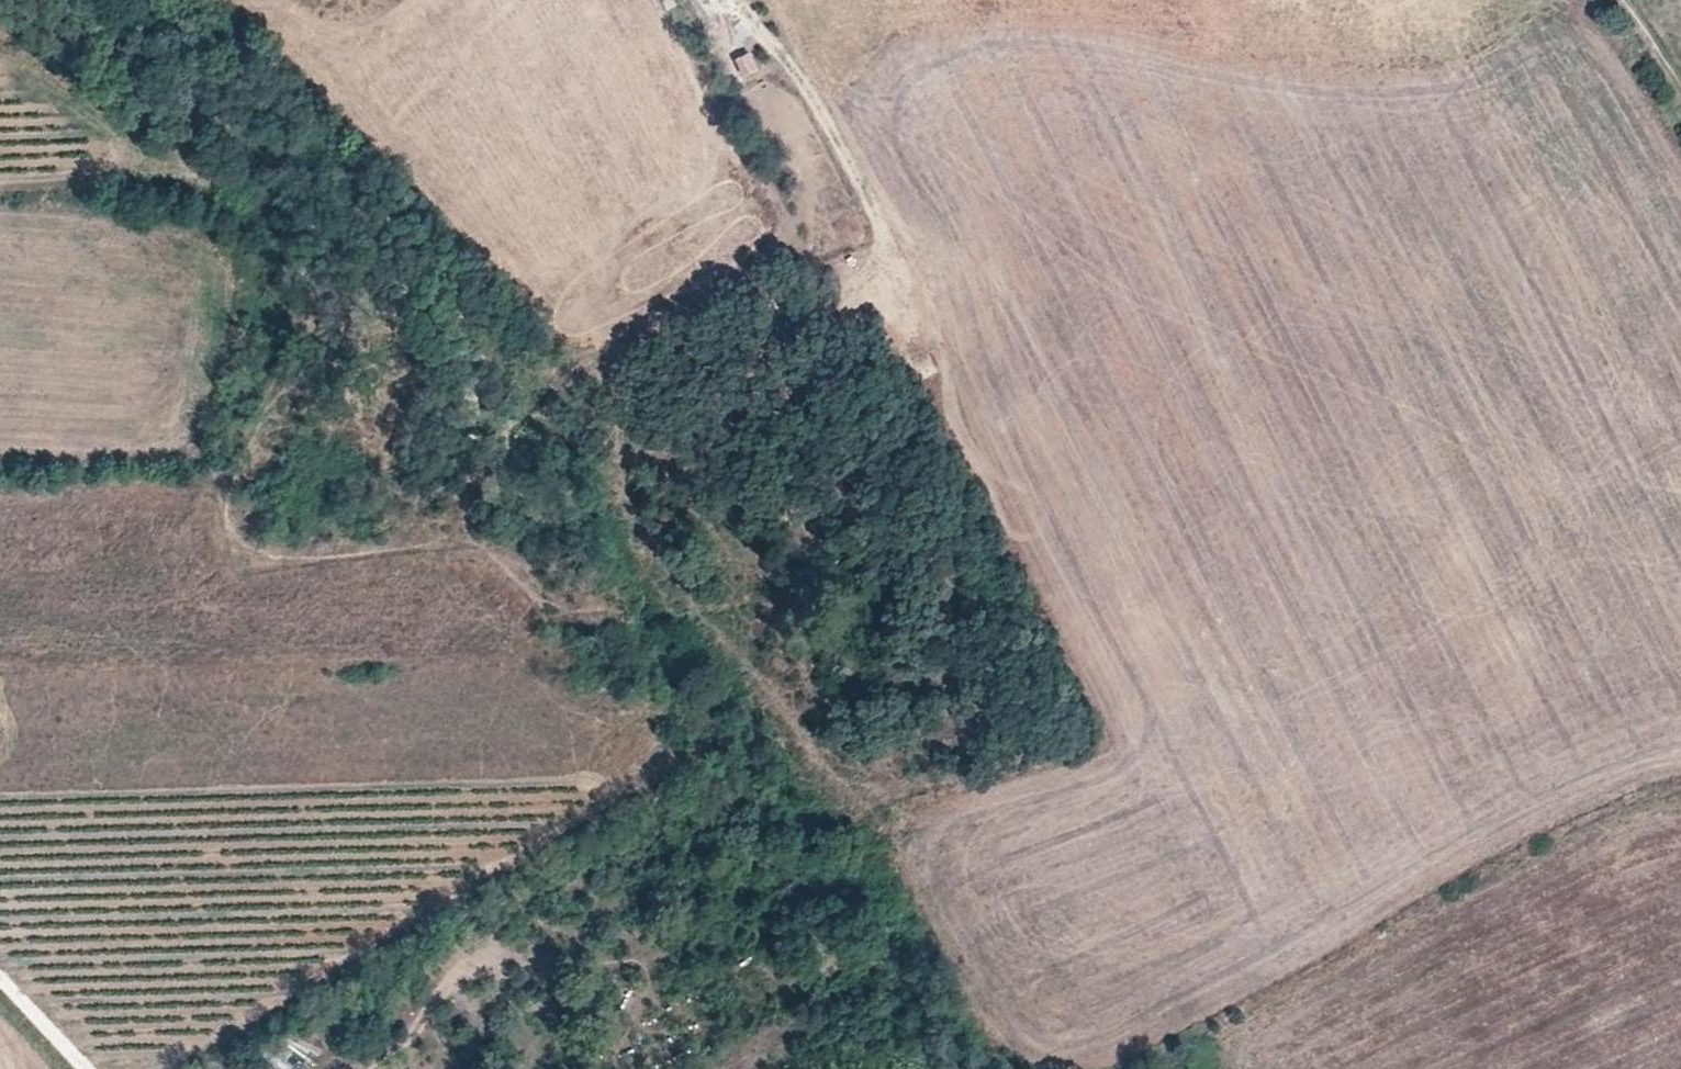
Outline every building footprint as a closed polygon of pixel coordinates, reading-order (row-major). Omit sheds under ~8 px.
[(749,47),(734,54),(742,72),(757,65),(749,47)]
